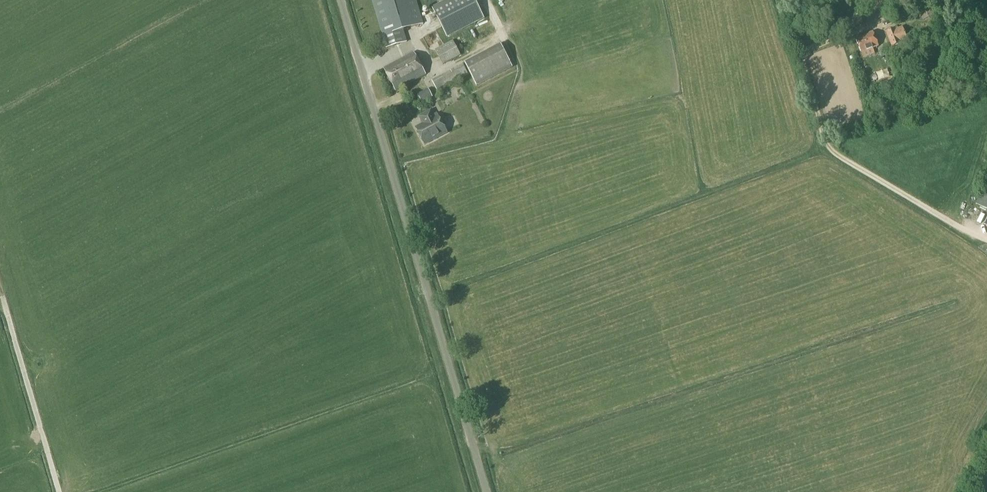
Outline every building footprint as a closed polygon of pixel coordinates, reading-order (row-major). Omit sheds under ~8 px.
[(382,36),(423,24),(416,0),(371,0),(382,36)] [(447,37),(483,19),(474,0),(450,0),(433,8),(447,37)] [(935,15),(930,5),(919,10),(923,20),(935,15)] [(508,18),(513,16),(509,8),(504,10),(508,18)] [(906,9),(900,11),(902,18),(908,16),(906,9)] [(425,16),(428,23),(433,21),(430,14),(425,16)] [(886,32),(891,47),(900,44),(894,28),(886,32)] [(861,53),(872,48),(878,46),(873,32),(855,39),(861,53)] [(435,50),(443,65),(460,56),(453,42),(435,50)] [(383,69),(395,91),(426,75),(410,46),(402,50),(405,57),(383,69)] [(464,64),(475,87),(511,68),(500,46),(464,64)] [(872,48),(861,53),(863,59),(874,54),(872,48)] [(931,87),(949,84),(947,76),(929,80),(929,81),(926,82),(927,88),(931,87)] [(417,95),(422,103),(432,97),(427,89),(417,95)] [(416,129),(425,145),(447,133),(445,129),(446,127),(444,123),(442,122),(438,116),(435,118),(431,111),(420,117),(423,125),(416,129)] [(973,215),(986,218),(986,211),(974,208),(973,215)]
